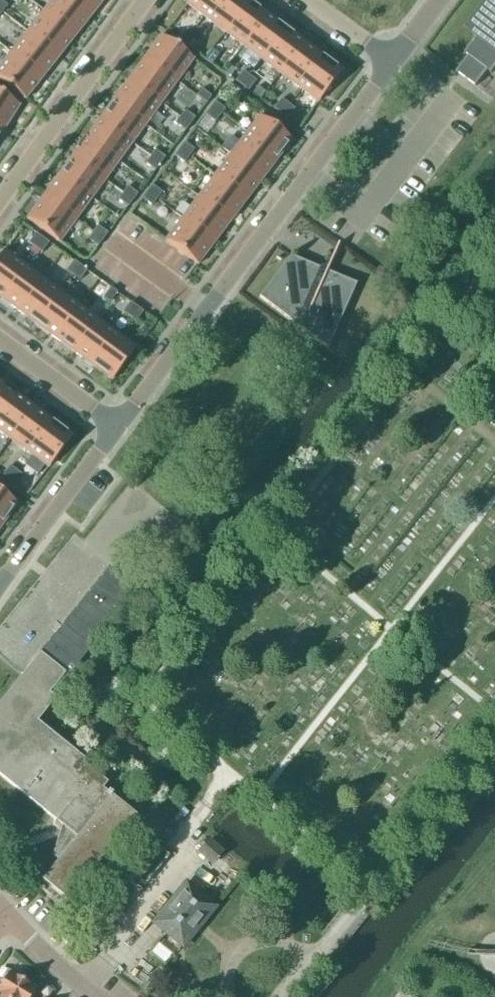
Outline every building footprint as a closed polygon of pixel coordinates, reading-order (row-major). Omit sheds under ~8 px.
[(73,0),(52,0),(43,11),(75,36),(92,15),(73,0)] [(92,15),(104,0),(73,0),(92,15)] [(186,5),(203,17),(216,0),(190,0),(186,5)] [(248,0),(216,0),(203,17),(225,33),(249,1),(248,0)] [(477,23),(478,23),(472,30),(479,35),(464,54),(468,57),(455,73),(475,88),(487,72),(490,75),(494,69),(494,0),(477,23)] [(249,1),(225,33),(243,47),(267,14),(249,1)] [(75,36),(43,11),(27,32),(59,57),(75,36)] [(267,14),(243,47),(261,61),(285,28),(267,14)] [(285,28),(261,61),(279,74),(304,42),(285,28)] [(193,36),(186,31),(179,41),(185,46),(193,36)] [(59,57),(27,32),(10,53),(42,78),(59,57)] [(161,36),(145,58),(177,82),(193,60),(161,36)] [(199,41),(193,36),(185,46),(192,51),(199,41)] [(325,58),(304,42),(279,74),(301,90),(325,58)] [(205,60),(211,65),(219,55),(212,50),(205,60)] [(10,53),(0,66),(0,80),(25,100),(42,78),(10,53)] [(161,103),(177,82),(145,58),(129,79),(161,103)] [(325,58),(301,90),(318,103),(342,70),(325,58)] [(249,77),(242,72),(235,82),(242,86),(249,77)] [(256,81),(249,77),(242,86),(248,91),(256,81)] [(146,125),(161,103),(129,79),(113,101),(146,125)] [(211,97),(203,91),(198,98),(206,104),(211,97)] [(6,126),(19,106),(0,94),(0,122),(6,126)] [(280,114),(288,104),(281,99),(274,109),(280,114)] [(132,143),(146,125),(113,101),(99,120),(132,143)] [(223,108),(215,102),(210,109),(218,115),(223,108)] [(287,119),(294,109),(288,104),(280,114),(287,119)] [(213,121),(218,115),(210,109),(205,115),(213,121)] [(195,118),(187,112),(182,119),(190,125),(195,118)] [(279,157),(292,141),(258,116),(246,132),(279,157)] [(185,132),(190,125),(182,119),(177,126),(185,132)] [(119,162),(132,143),(99,120),(86,138),(119,162)] [(263,179),(279,157),(246,132),(230,154),(263,179)] [(105,181),(119,162),(86,138),(85,136),(76,149),(77,150),(72,157),(105,181)] [(192,149),(184,143),(179,149),(187,155),(192,149)] [(182,162),(187,155),(179,149),(174,156),(182,162)] [(160,164),(165,158),(157,152),(152,159),(160,164)] [(247,200),(263,179),(230,154),(214,175),(247,200)] [(91,199),(105,181),(72,157),(58,176),(91,199)] [(160,164),(152,159),(147,165),(155,171),(160,164)] [(231,221),(247,200),(214,175),(198,197),(231,221)] [(75,221),(91,199),(58,176),(43,197),(75,221)] [(155,198),(160,192),(152,186),(147,192),(155,198)] [(133,201),(137,194),(129,188),(125,195),(133,201)] [(150,205),(155,198),(147,192),(142,199),(150,205)] [(133,201),(125,195),(120,202),(128,208),(133,201)] [(59,243),(75,221),(43,197),(27,219),(59,243)] [(214,244),(231,221),(198,197),(181,219),(214,244)] [(198,265),(214,244),(181,219),(165,241),(198,265)] [(108,234),(100,228),(95,234),(103,240),(108,234)] [(35,235),(28,243),(35,248),(42,238),(36,233),(35,235)] [(98,247),(103,240),(95,234),(90,241),(98,247)] [(42,238),(35,248),(41,253),(49,243),(42,238)] [(327,271),(339,244),(337,244),(328,265),(319,268),(290,256),(259,297),(327,349),(356,284),(327,271)] [(20,263),(4,250),(0,255),(0,290),(20,263)] [(73,276),(80,266),(74,261),(66,271),(73,276)] [(42,279),(20,263),(0,290),(0,298),(18,311),(42,279)] [(80,266),(73,276),(79,281),(87,271),(80,266)] [(37,325),(61,293),(42,279),(18,311),(37,325)] [(111,288),(103,298),(110,303),(117,293),(111,288)] [(55,339),(79,306),(61,293),(37,325),(55,339)] [(129,317),(137,307),(130,302),(123,312),(129,317)] [(73,353),(98,320),(79,306),(55,339),(73,353)] [(136,322),(143,312),(137,307),(129,317),(136,322)] [(95,369),(119,336),(98,320),(73,353),(95,369)] [(112,381),(136,348),(119,336),(95,369),(112,381)] [(16,394),(18,392),(5,383),(4,385),(0,382),(0,416),(16,394)] [(34,407),(16,394),(0,416),(0,432),(9,439),(34,407)] [(31,455),(55,423),(34,407),(9,439),(31,455)] [(72,436),(55,423),(31,455),(48,468),(72,436)] [(9,481),(16,472),(10,467),(3,476),(9,481)] [(16,486),(23,476),(16,472),(9,481),(16,486)] [(17,504),(0,492),(0,518),(5,522),(17,504)] [(0,703),(0,776),(61,826),(51,855),(58,861),(42,881),(68,902),(137,817),(101,788),(102,787),(78,768),(81,765),(33,726),(55,698),(53,696),(68,677),(136,593),(107,570),(40,654),(0,703)] [(142,834),(152,842),(163,830),(153,821),(142,834)] [(195,853),(211,867),(223,852),(208,839),(195,853)] [(183,948),(215,907),(186,884),(153,924),(183,948)] [(37,992),(35,991),(36,990),(34,989),(35,987),(28,983),(27,985),(19,979),(19,977),(7,970),(0,982),(2,984),(0,987),(0,994),(4,996),(33,996),(37,992)]
